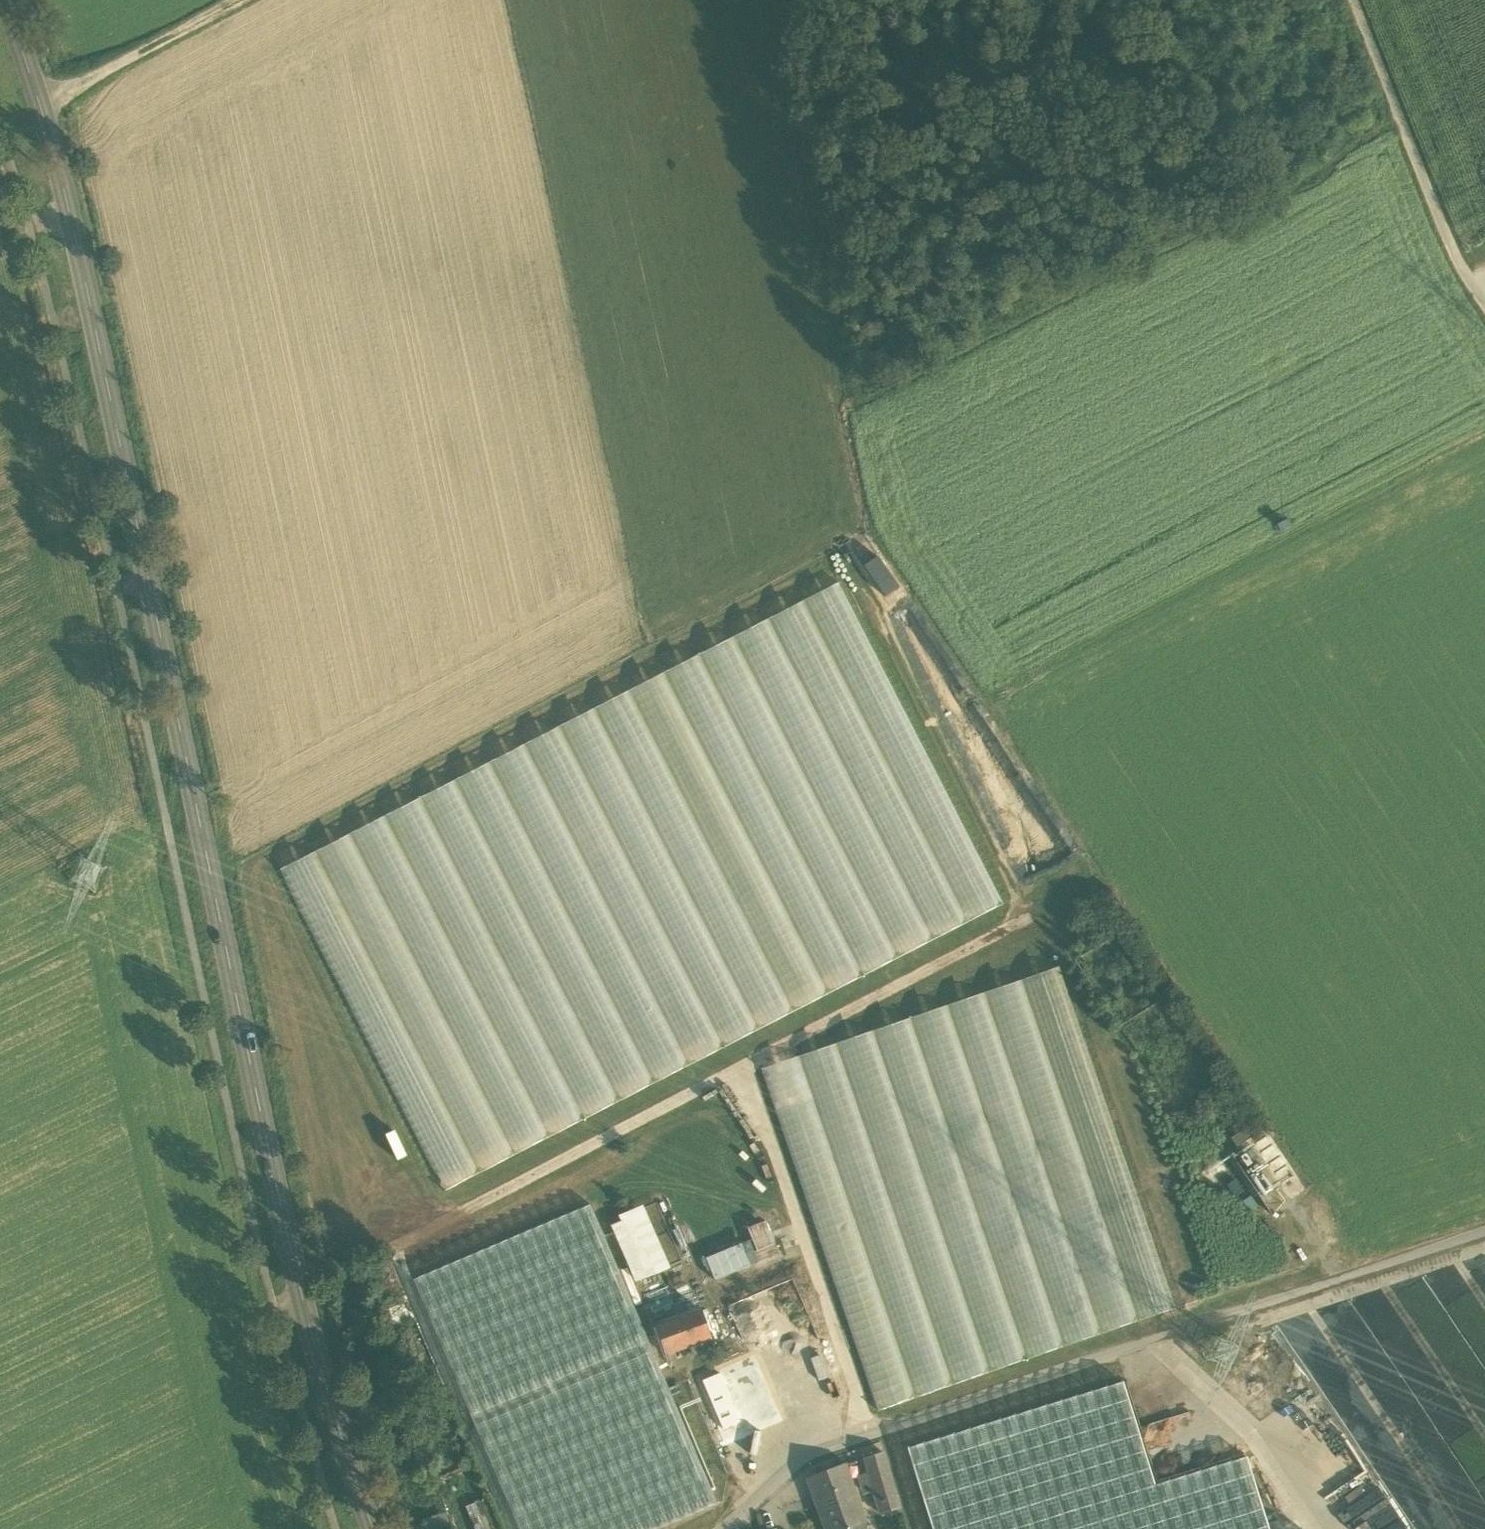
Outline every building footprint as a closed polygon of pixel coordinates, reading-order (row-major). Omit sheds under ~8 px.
[(269,870),(438,1192),(1010,899),(844,574),(269,870)] [(761,1067),(876,1407),(1175,1307),(1060,967),(761,1067)] [(1249,1125),(1229,1138),(1236,1148),(1256,1135),(1249,1125)] [(1293,1177),(1266,1137),(1256,1144),(1283,1184),(1293,1177)] [(1246,1150),(1236,1157),(1263,1197),(1273,1191),(1246,1150)] [(518,1528),(659,1528),(717,1504),(629,1296),(615,1263),(590,1205),(412,1280),(518,1528)] [(644,1205),(607,1219),(631,1281),(668,1266),(644,1205)] [(752,1252),(756,1263),(778,1254),(764,1221),(747,1228),(756,1250),(752,1252)] [(741,1244),(706,1258),(715,1279),(750,1265),(741,1244)] [(655,1326),(665,1355),(711,1339),(701,1310),(655,1326)] [(727,1372),(745,1413),(763,1405),(745,1364),(727,1372)] [(728,1418),(707,1371),(692,1377),(712,1424),(728,1418)] [(1246,1457),(1154,1485),(1122,1382),(907,1448),(932,1528),(1268,1528),(1246,1457)] [(871,1483),(877,1501),(896,1495),(883,1453),(864,1459),(869,1473),(860,1476),(863,1486),(871,1483)] [(856,1497),(857,1497),(845,1465),(808,1478),(819,1509),(826,1528),(842,1528),(850,1526),(864,1521),(856,1497)]
